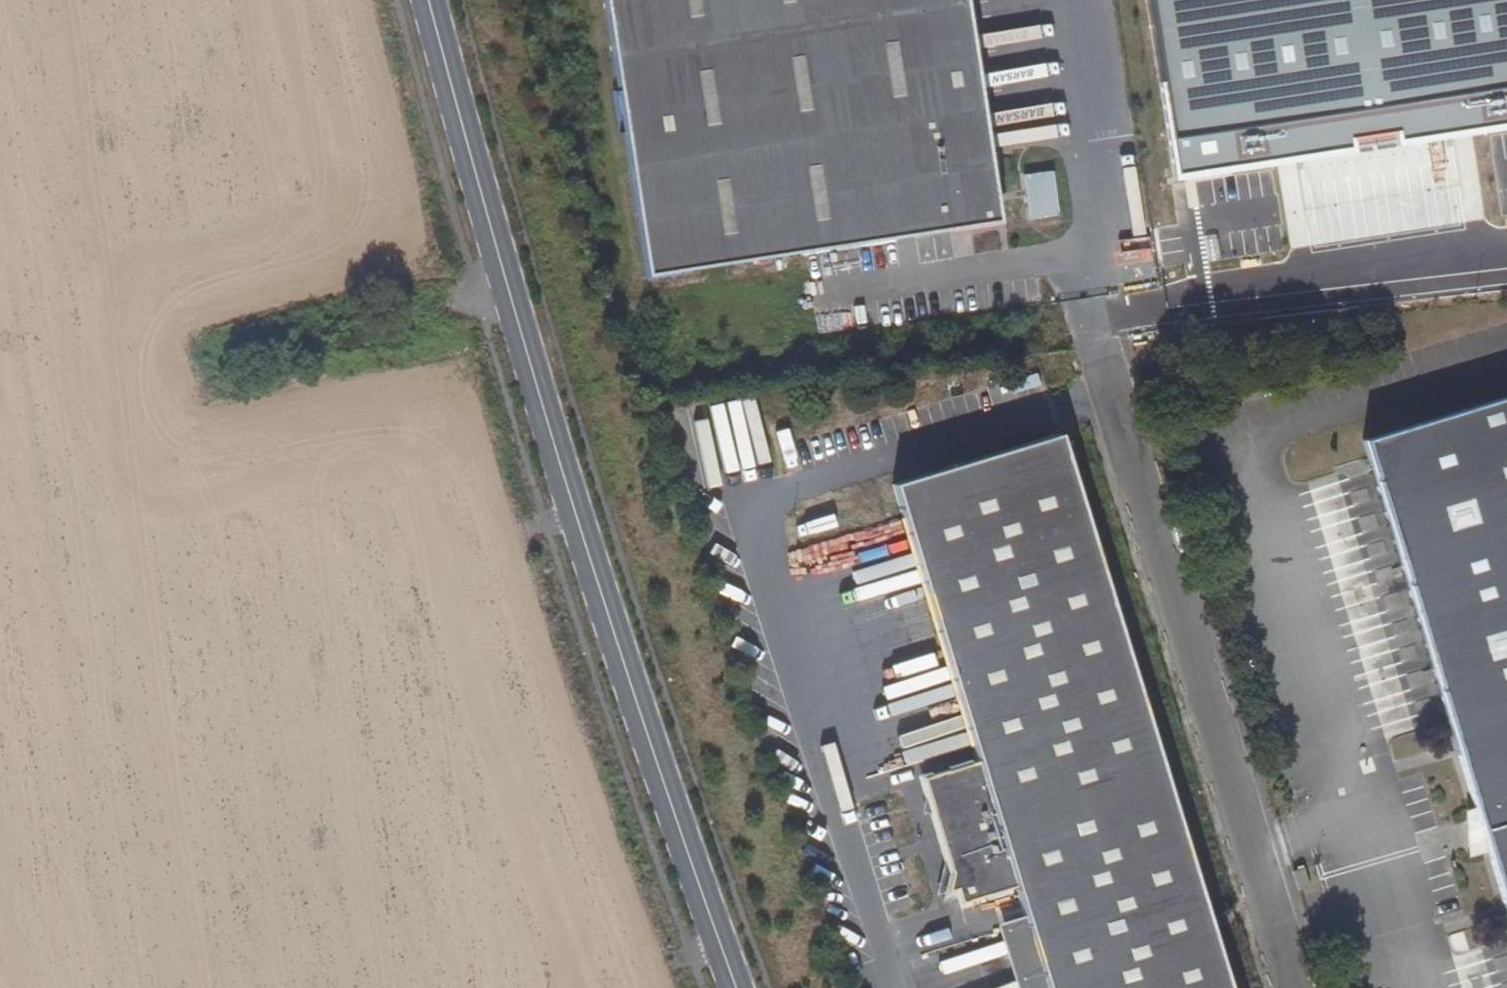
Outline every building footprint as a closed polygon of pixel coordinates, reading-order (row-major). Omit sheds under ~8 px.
[(962,0),(622,0),(665,280),(996,220),(962,0)] [(1180,176),(1506,125),(1506,0),(1152,0),(1180,176)] [(1020,177),(1028,221),(1058,216),(1050,172),(1020,177)] [(1421,645),(1441,709),(1506,925),(1506,393),(1358,439),(1421,645)] [(979,773),(924,790),(953,885),(944,888),(940,901),(949,899),(948,904),(957,901),(963,915),(1017,898),(1044,987),(1227,987),(1058,436),(891,487),(979,773)] [(1217,914),(1222,929),(1233,926),(1228,910),(1217,914)]
